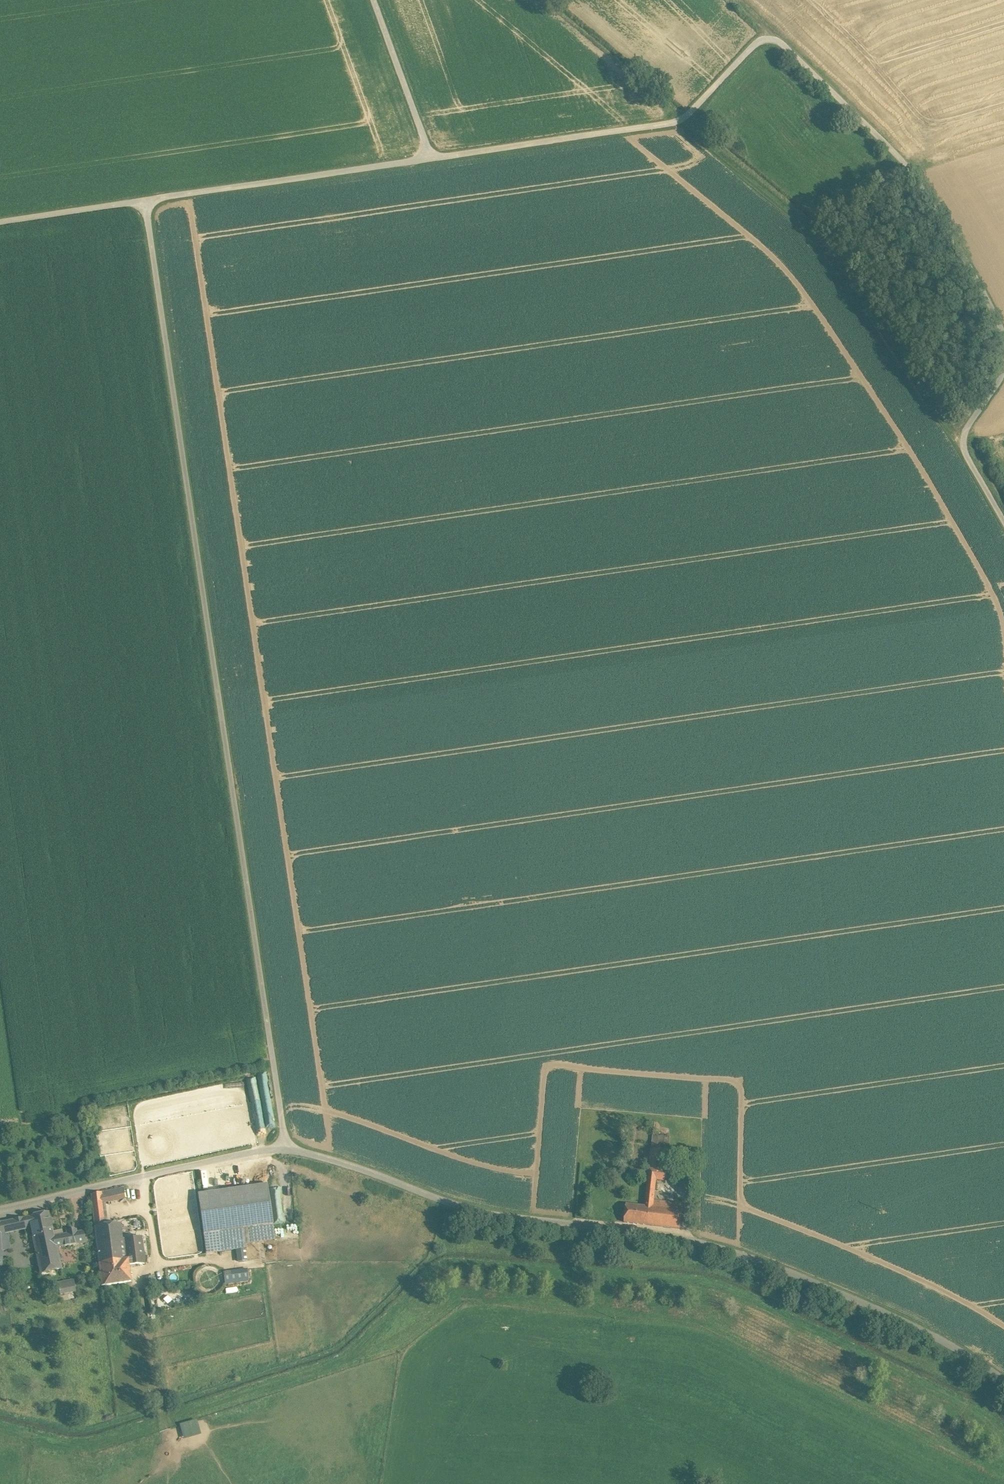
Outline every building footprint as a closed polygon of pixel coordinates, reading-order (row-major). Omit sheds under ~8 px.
[(246,1079),(253,1130),(263,1129),(260,1112),(270,1111),(264,1073),(256,1075),(257,1078),(246,1079)] [(669,1137),(653,1135),(652,1150),(668,1151),(669,1137)] [(668,1151),(652,1150),(650,1165),(666,1165),(668,1151)] [(649,1169),(630,1167),(629,1176),(648,1178),(649,1172),(649,1169)] [(682,1205),(654,1201),(656,1179),(657,1170),(649,1172),(648,1178),(645,1207),(650,1208),(649,1215),(658,1216),(657,1227),(680,1229),(682,1205)] [(666,1171),(657,1170),(656,1179),(665,1180),(666,1171)] [(267,1185),(198,1195),(203,1234),(273,1224),(267,1185)] [(123,1188),(101,1193),(102,1203),(125,1198),(123,1188)] [(101,1193),(91,1195),(99,1263),(128,1259),(144,1258),(141,1237),(122,1240),(120,1224),(105,1226),(102,1203),(101,1193)] [(645,1207),(626,1205),(624,1223),(657,1227),(658,1216),(649,1215),(650,1208),(645,1207)] [(48,1212),(29,1217),(31,1227),(34,1243),(54,1239),(54,1236),(63,1235),(62,1230),(53,1232),(48,1212)] [(29,1217),(22,1218),(24,1229),(31,1227),(29,1217)] [(0,1223),(0,1225),(1,1241),(9,1241),(8,1232),(16,1231),(14,1220),(0,1223)] [(273,1224),(203,1234),(206,1254),(246,1249),(245,1244),(275,1240),(273,1224)] [(63,1235),(54,1236),(54,1239),(56,1248),(85,1243),(83,1231),(63,1235)] [(54,1239),(34,1243),(41,1273),(61,1269),(56,1248),(54,1239)] [(9,1241),(1,1241),(2,1251),(10,1250),(9,1241)] [(128,1259),(99,1263),(101,1286),(131,1282),(129,1265),(144,1263),(144,1258),(128,1259)] [(225,1283),(250,1282),(250,1269),(225,1270),(225,1283)] [(73,1280),(58,1283),(60,1294),(75,1291),(73,1280)] [(198,1418),(181,1423),(185,1439),(203,1433),(198,1418)]
